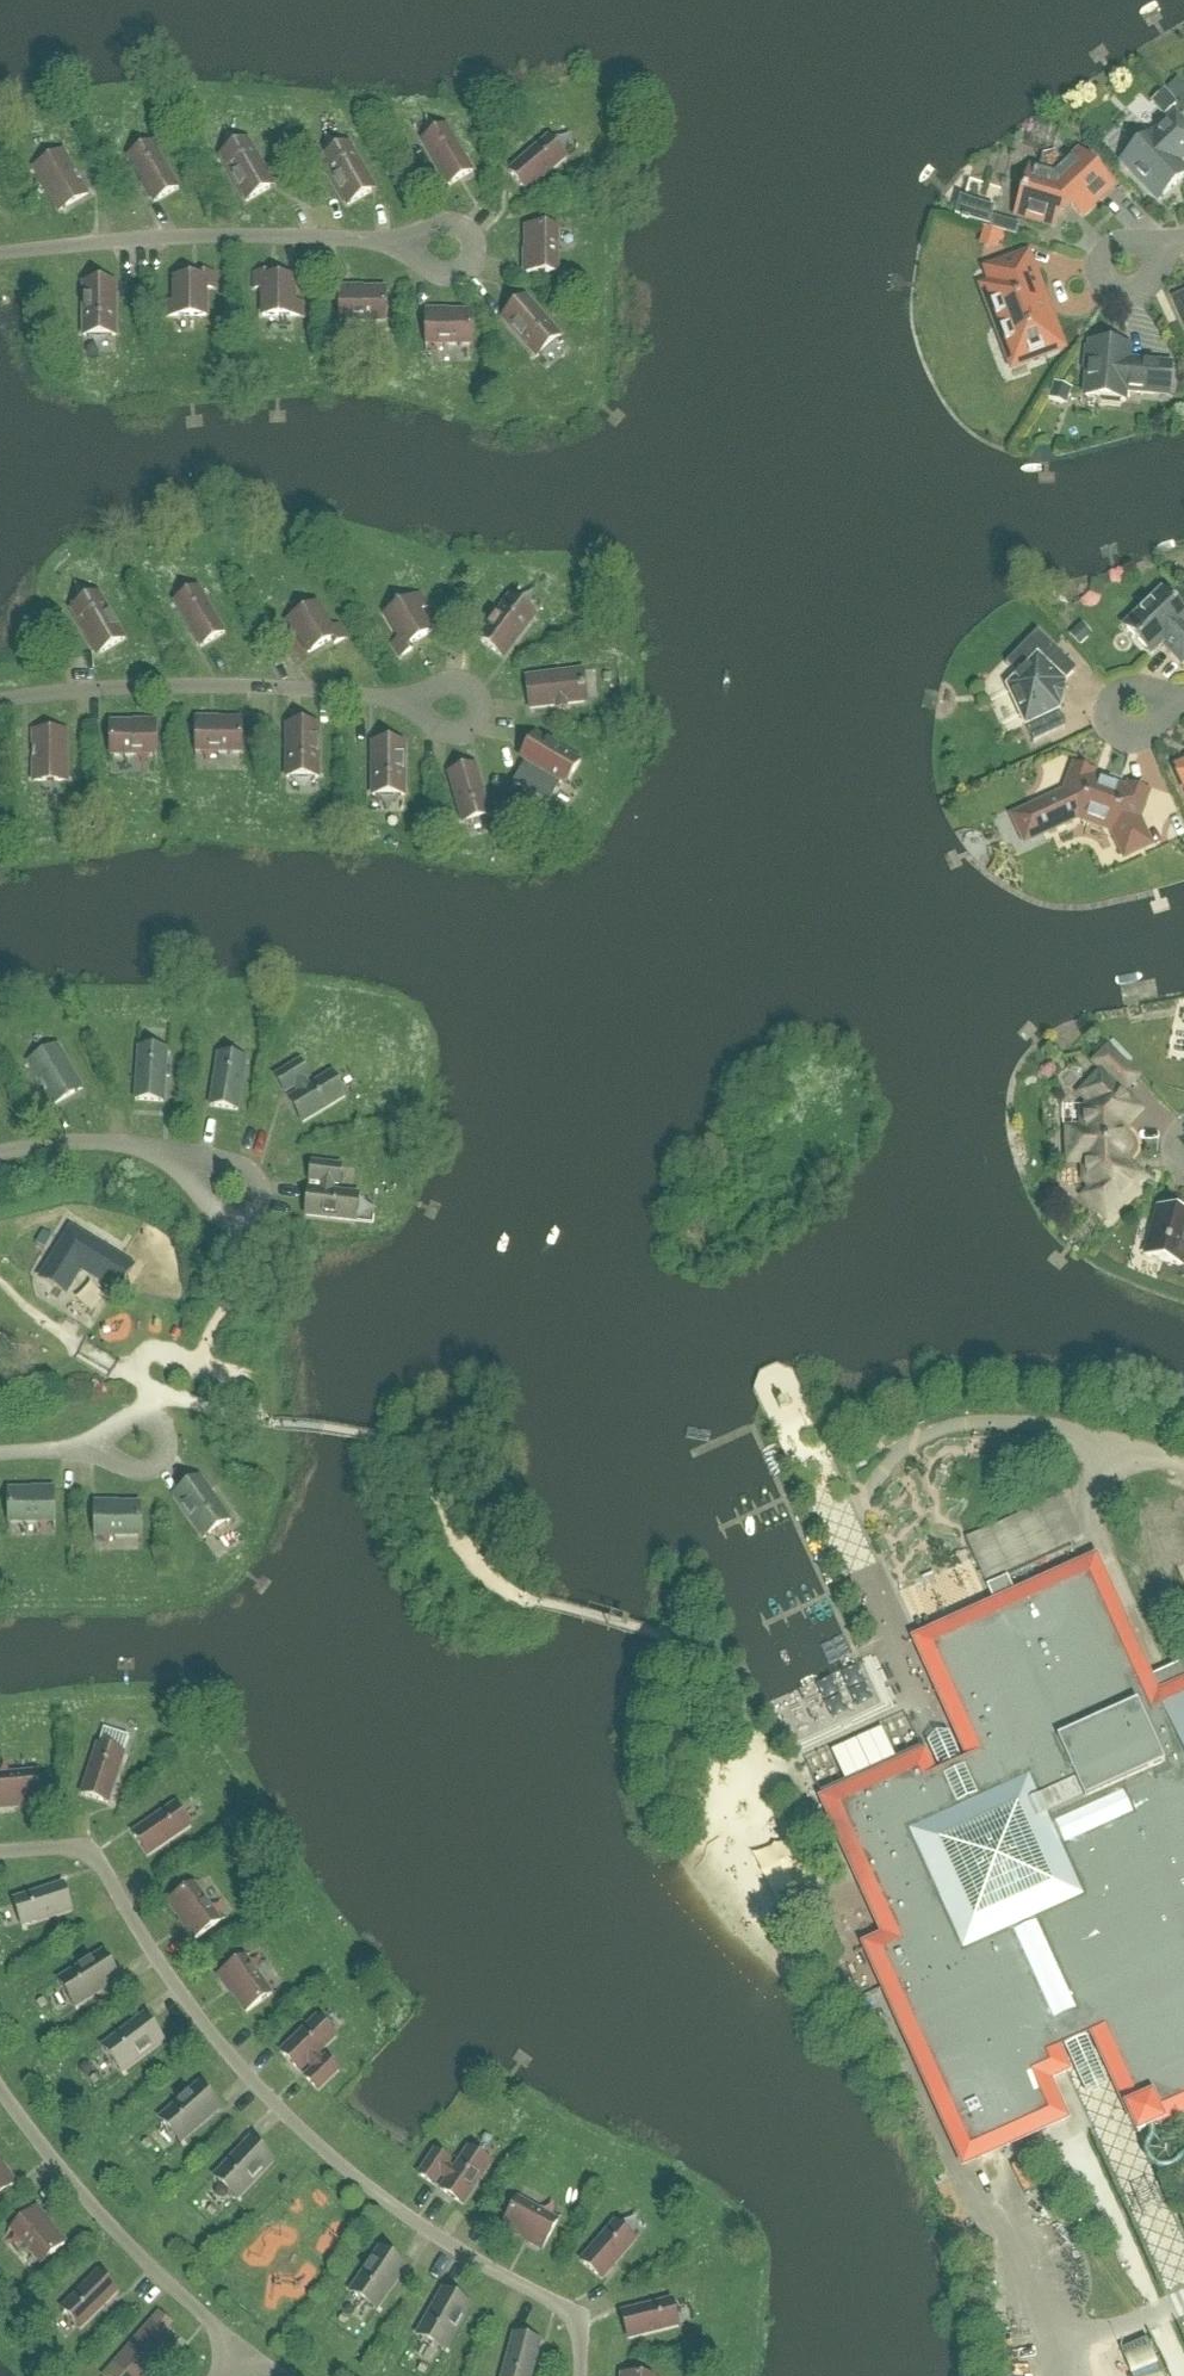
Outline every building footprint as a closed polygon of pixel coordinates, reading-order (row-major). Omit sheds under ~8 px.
[(1165,92),(1153,103),(1166,116),(1177,105),(1165,92)] [(1175,118),(1153,139),(1151,137),(1122,164),(1159,203),(1183,179),(1183,173),(1177,165),(1183,159),(1183,127),(1175,118)] [(447,129),(423,143),(449,188),(473,174),(447,129)] [(566,161),(549,140),(509,174),(527,195),(566,161)] [(248,143),(221,159),(247,204),(270,191),(259,170),(263,168),(248,143)] [(179,191),(152,146),(129,159),(155,205),(179,191)] [(350,147),(322,163),(348,208),(371,194),(360,174),(364,172),(350,147)] [(88,197),(63,153),(35,170),(59,213),(88,197)] [(1029,174),(1017,216),(1054,227),(1060,207),(1066,201),(1080,217),(1110,188),(1081,157),(1055,182),(1029,174)] [(1017,239),(1020,227),(992,220),(989,231),(1017,239)] [(554,229),(527,230),(527,276),(555,276),(555,252),(558,252),(558,231),(554,231),(554,229)] [(984,231),(980,247),(996,251),(1000,236),(984,231)] [(1027,362),(1060,350),(1049,319),(1046,320),(1041,306),(1043,305),(1032,274),(1028,276),(1023,262),(990,274),(1001,304),(991,308),(1000,331),(997,337),(1001,349),(1008,352),(1021,347),(1027,362)] [(166,305),(167,318),(206,318),(206,290),(214,290),(214,275),(202,275),(202,281),(175,281),(175,305),(166,305)] [(268,275),(256,275),(256,290),(263,290),(263,318),(303,318),(303,305),(294,305),(294,281),(268,281),(268,275)] [(84,286),(84,339),(116,339),(116,310),(111,310),(111,286),(84,286)] [(340,292),(340,320),(363,320),(363,324),(385,323),(385,320),(386,320),(386,292),(340,292)] [(1175,303),(1183,322),(1183,298),(1175,303)] [(502,321),(537,360),(561,339),(542,318),(538,321),(523,303),(502,321)] [(426,316),(426,344),(450,343),(450,347),(471,346),(471,343),(472,343),(472,315),(426,316)] [(1128,363),(1129,350),(1090,346),(1090,351),(1086,351),(1084,370),(1088,372),(1085,399),(1100,400),(1101,406),(1119,408),(1121,403),(1124,403),(1125,394),(1169,398),(1172,368),(1128,363)] [(1068,391),(1055,386),(1048,404),(1062,409),(1068,391)] [(225,636),(199,591),(175,604),(201,649),(225,636)] [(1183,665),(1183,626),(1183,625),(1183,618),(1161,594),(1125,629),(1151,657),(1162,647),(1182,667),(1183,665)] [(125,642),(99,596),(71,613),(86,638),(90,635),(102,656),(125,642)] [(394,645),(401,658),(412,652),(409,647),(432,633),(425,622),(432,618),(420,597),(386,618),(400,641),(394,645)] [(478,641),(500,658),(514,639),(518,642),(535,619),(510,600),(478,641)] [(297,635),(309,655),(332,642),(335,647),(345,641),(338,628),(331,632),(317,608),(283,627),(290,639),(297,635)] [(1067,634),(1079,648),(1091,638),(1078,624),(1067,634)] [(1077,672),(1037,634),(1006,667),(1018,679),(1008,690),(1033,746),(1066,731),(1058,713),(1064,686),(1077,672)] [(526,679),(530,711),(556,708),(557,712),(566,710),(565,707),(587,704),(583,673),(526,679)] [(196,723),(196,751),(220,751),(220,755),(241,755),(241,751),(242,751),(242,724),(196,723)] [(133,754),(156,754),(156,726),(110,726),(110,754),(111,754),(111,757),(133,757),(133,754)] [(287,780),(319,780),(319,728),(292,728),(292,752),(287,752),(287,780)] [(34,734),(34,784),(67,784),(67,733),(34,734)] [(566,789),(581,764),(536,738),(521,762),(526,765),(514,786),(549,806),(561,785),(566,789)] [(405,798),(405,746),(378,746),(378,769),(373,769),(373,798),(405,798)] [(1176,771),(1183,790),(1183,767),(1176,771)] [(490,819),(475,768),(449,776),(463,826),(490,819)] [(1069,794),(1066,800),(1063,799),(1059,798),(1045,804),(1030,811),(1030,812),(1019,817),(1016,825),(1023,839),(1031,842),(1042,837),(1057,830),(1071,824),(1073,816),(1118,833),(1115,840),(1122,854),(1130,857),(1145,850),(1148,842),(1142,828),(1134,825),(1136,819),(1139,820),(1148,797),(1149,797),(1150,796),(1128,787),(1127,789),(1129,789),(1127,795),(1113,790),(1114,787),(1105,784),(1104,787),(1091,782),(1093,777),(1095,777),(1095,776),(1073,768),(1072,769),(1074,770),(1066,793),(1069,794)] [(58,1048),(29,1064),(54,1108),(83,1091),(58,1048)] [(167,1052),(140,1050),(136,1102),(163,1104),(167,1052)] [(246,1061),(219,1057),(211,1108),(238,1113),(246,1061)] [(303,1125),(346,1099),(332,1076),(309,1090),(305,1083),(310,1080),(300,1064),(275,1079),(285,1095),(296,1089),(300,1095),(289,1102),(303,1125)] [(1118,1173),(1126,1164),(1126,1155),(1129,1152),(1130,1151),(1130,1150),(1131,1148),(1131,1147),(1131,1145),(1130,1143),(1129,1142),(1125,1139),(1125,1129),(1117,1121),(1134,1103),(1103,1073),(1081,1097),(1090,1105),(1083,1113),(1083,1132),(1075,1132),(1068,1139),(1069,1157),(1076,1164),(1084,1164),(1084,1183),(1096,1194),(1087,1203),(1107,1221),(1136,1190),(1118,1173)] [(339,1187),(341,1168),(312,1165),(310,1183),(322,1185),(321,1192),(309,1191),(306,1218),(356,1224),(359,1197),(332,1194),(333,1186),(339,1187)] [(1183,1255),(1183,1217),(1159,1210),(1146,1259),(1180,1268),(1183,1255)] [(66,1296),(81,1272),(118,1294),(134,1269),(71,1231),(41,1281),(66,1296)] [(53,1239),(44,1233),(36,1246),(45,1251),(53,1239)] [(197,1483),(174,1498),(204,1541),(230,1523),(214,1500),(210,1502),(197,1483)] [(55,1493),(9,1493),(9,1521),(9,1524),(32,1524),(32,1521),(55,1521),(55,1493)] [(1063,1497),(966,1540),(985,1583),(1082,1539),(1063,1497)] [(141,1507),(95,1507),(95,1535),(118,1535),(118,1538),(141,1538),(141,1535),(141,1507)] [(824,1804),(885,1941),(866,1950),(902,2029),(964,2168),(1010,2147),(1065,2122),(1047,2083),(1067,2074),(1058,2054),(1068,2049),(1072,2057),(1087,2050),(1084,2042),(1094,2037),(1138,2135),(1142,2134),(1177,2117),(1183,2115),(1183,1665),(1171,1671),(1154,1679),(1148,1681),(1104,1582),(1103,1582),(1095,1563),(1094,1562),(1093,1562),(1093,1563),(1016,1598),(1007,1580),(988,1589),(987,1589),(995,1607),(916,1643),(943,1705),(969,1762),(953,1769),(933,1778),(924,1758),(892,1773),(830,1801),(824,1804)] [(892,1773),(924,1758),(906,1719),(806,1765),(824,1804),(830,1801),(892,1773)] [(108,1805),(124,1756),(98,1747),(82,1797),(108,1805)] [(42,1805),(39,1778),(39,1775),(16,1777),(17,1780),(0,1781),(0,1809),(42,1805)] [(191,1829),(176,1806),(133,1836),(148,1858),(191,1829)] [(169,1904),(196,1942),(218,1925),(205,1906),(207,1905),(194,1886),(192,1888),(191,1888),(169,1904)] [(64,1887),(14,1903),(23,1929),(72,1913),(64,1887)] [(59,1983),(76,2010),(100,1995),(97,1990),(117,1978),(103,1955),(59,1983)] [(220,1977),(247,2014),(270,1999),(269,1998),(272,1996),(259,1978),(256,1980),(243,1961),(220,1977)] [(317,2020),(281,2054),(300,2074),(309,2065),(314,2071),(306,2079),(319,2093),(339,2073),(326,2059),(322,2063),(317,2058),(336,2039),(317,2020)] [(103,2049),(122,2075),(164,2043),(147,2022),(129,2036),(126,2032),(103,2049)] [(160,2121),(181,2145),(203,2126),(200,2122),(217,2107),(199,2086),(160,2121)] [(214,2179),(237,2202),(274,2164),(254,2145),(238,2162),(234,2159),(214,2179)] [(435,2153),(419,2177),(434,2187),(441,2177),(448,2181),(441,2192),(463,2207),(491,2165),(469,2150),(454,2173),(447,2168),(451,2164),(435,2153)] [(0,2168),(0,2198),(15,2187),(0,2168)] [(543,2250),(557,2225),(536,2214),(538,2212),(518,2201),(516,2204),(503,2228),(543,2250)] [(65,2246),(35,2211),(14,2229),(30,2247),(27,2249),(42,2266),(44,2264),(45,2264),(65,2246)] [(636,2242),(615,2224),(581,2264),(602,2281),(636,2242)] [(350,2294),(377,2312),(393,2289),(389,2286),(402,2266),(380,2251),(350,2294)] [(118,2294),(99,2274),(62,2311),(81,2331),(118,2294)] [(417,2337),(445,2353),(471,2308),(447,2295),(435,2315),(431,2313),(417,2337)] [(628,2341),(679,2329),(672,2302),(622,2315),(628,2341)] [(160,2316),(107,2375),(149,2375),(155,2369),(158,2371),(164,2364),(161,2362),(175,2346),(163,2335),(171,2326),(160,2317),(161,2317),(160,2316)] [(540,2344),(514,2337),(504,2375),(532,2375),(540,2344)]
